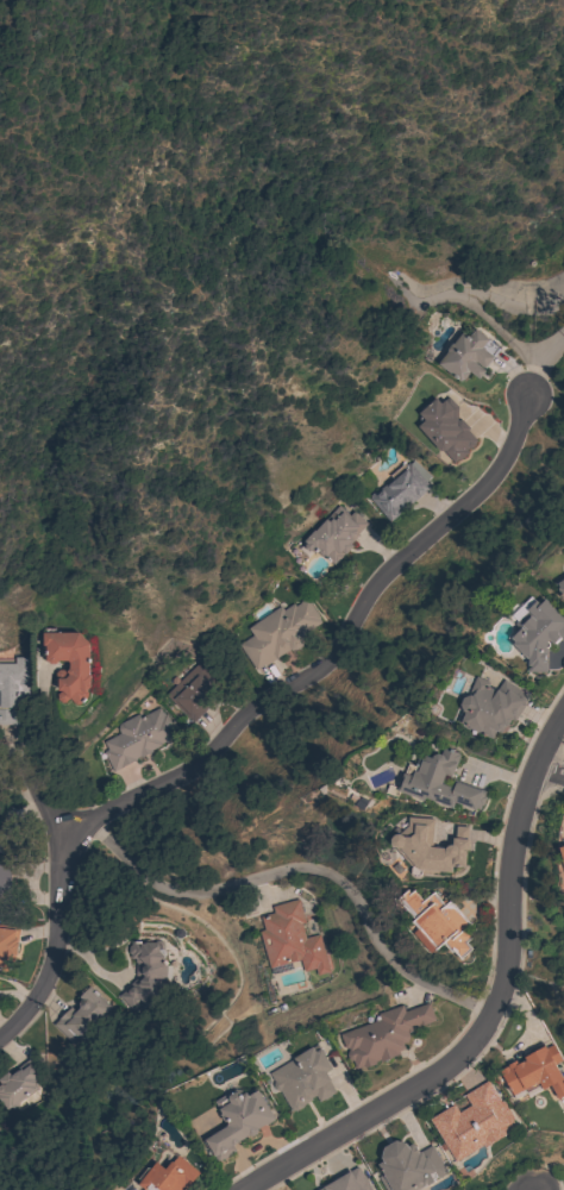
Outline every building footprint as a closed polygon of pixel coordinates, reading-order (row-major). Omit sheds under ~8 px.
[(462,332),(468,338),(475,328),(488,339),(487,340),(497,349),(499,349),(484,369),(475,362),(475,363),(485,371),(478,380),(469,372),(463,381),(462,380),(460,382),(437,364),(446,352),(446,350),(450,344),(452,344),(462,332)] [(416,426),(419,425),(419,409),(433,396),(439,403),(447,396),(457,407),(456,420),(460,420),(468,428),(466,430),(476,440),(474,443),(474,445),(469,449),(468,449),(466,450),(468,452),(459,461),(458,458),(455,463),(443,451),(439,451),(416,426)] [(430,488),(389,521),(369,497),(370,496),(369,495),(372,491),(376,493),(391,478),(389,476),(403,463),(405,465),(407,463),(408,464),(412,461),(430,476),(425,482),(430,488)] [(338,505),(349,515),(353,511),(366,524),(357,534),(358,534),(350,544),(352,546),(345,555),(344,553),(341,556),(343,556),(336,563),(333,565),(325,557),(324,558),(315,551),(313,553),(313,552),(308,558),(297,549),(302,544),(301,543),(313,530),(314,531),(338,505)] [(560,563),(563,561),(563,599),(559,594),(558,595),(556,590),(557,590),(552,583),(553,582),(551,580),(562,572),(559,569),(560,563)] [(280,606),(282,610),(293,603),(294,606),(299,603),(299,602),(305,597),(306,599),(321,621),(312,627),(313,630),(308,632),(309,633),(301,639),(305,644),(292,652),(289,649),(264,666),(263,664),(255,670),(238,645),(252,634),(247,628),(280,606)] [(543,599),(563,620),(563,622),(563,639),(560,640),(558,638),(552,644),(547,640),(546,641),(547,644),(547,646),(546,647),(546,672),(527,672),(527,658),(526,658),(512,644),(514,641),(509,638),(519,630),(513,624),(526,610),(525,609),(534,600),(538,603),(543,599)] [(88,675),(89,675),(89,687),(86,691),(87,693),(87,696),(80,704),(75,704),(69,699),(64,702),(61,702),(56,699),(56,694),(59,690),(56,690),(57,681),(54,678),(54,672),(57,670),(67,670),(68,669),(68,663),(65,662),(57,660),(55,664),(49,664),(46,660),(44,660),(44,659),(43,659),(43,645),(42,645),(42,632),(43,632),(43,628),(54,628),(54,633),(77,632),(88,644),(88,675)] [(17,725),(0,725),(0,664),(14,663),(14,657),(27,657),(27,697),(17,697),(17,725)] [(164,695),(198,662),(225,689),(192,722),(164,695)] [(527,696),(522,703),(525,704),(514,721),(510,719),(507,725),(506,725),(505,726),(500,733),(495,731),(491,739),(466,728),(468,726),(456,721),(462,709),(459,704),(462,699),(466,696),(475,676),(489,682),(487,687),(495,690),(502,679),(527,696)] [(138,713),(139,716),(158,708),(161,713),(162,713),(163,715),(164,714),(169,722),(171,721),(178,733),(149,749),(150,752),(140,757),(139,756),(134,758),(134,759),(112,771),(102,752),(106,750),(102,741),(118,733),(115,728),(118,724),(138,713)] [(425,797),(424,801),(399,791),(396,797),(384,793),(388,784),(397,788),(402,774),(403,774),(407,764),(414,766),(419,753),(431,758),(432,756),(437,753),(440,754),(441,747),(458,753),(457,754),(459,754),(456,765),(455,764),(451,777),(444,775),(440,784),(450,787),(452,781),(485,791),(484,796),(485,797),(482,806),(481,804),(480,809),(475,808),(475,809),(453,802),(452,808),(425,797)] [(438,871),(438,873),(432,872),(431,875),(420,873),(419,876),(415,876),(413,876),(412,875),(411,872),(411,871),(411,869),(411,868),(394,847),(391,845),(390,844),(390,841),(390,839),(391,837),(393,835),(395,834),(397,834),(407,826),(407,818),(433,819),(432,847),(445,848),(446,846),(447,845),(450,845),(451,845),(452,838),(455,838),(455,826),(468,827),(466,839),(468,839),(466,852),(465,852),(464,868),(452,866),(451,872),(438,871)] [(11,856),(0,853),(0,832),(15,837),(11,856)] [(563,896),(563,847),(550,850),(563,896)] [(10,917),(0,917),(0,864),(10,864),(10,917)] [(469,923),(470,922),(471,923),(466,928),(474,937),(466,942),(471,948),(460,958),(462,959),(460,960),(452,951),(451,953),(443,944),(434,951),(434,950),(434,948),(412,922),(411,923),(409,922),(414,919),(396,900),(407,889),(408,890),(407,891),(409,894),(413,890),(414,891),(422,901),(433,891),(434,892),(433,892),(444,904),(450,900),(451,901),(450,901),(469,923)] [(258,931),(264,929),(261,916),(274,913),(271,906),(297,898),(305,922),(300,923),(305,938),(318,934),(322,950),(325,950),(326,954),(324,956),(328,971),(317,975),(314,969),(303,971),(300,959),(269,967),(258,931)] [(8,971),(0,970),(0,928),(6,928),(6,925),(19,927),(17,942),(18,942),(17,956),(15,956),(14,964),(10,963),(8,971)] [(136,965),(136,964),(133,962),(133,958),(130,958),(130,954),(127,952),(127,946),(130,945),(130,941),(153,941),(156,940),(159,940),(162,944),(162,951),(163,952),(162,957),(161,958),(165,964),(165,977),(159,983),(163,987),(144,1004),(140,1001),(131,1009),(118,996),(130,984),(137,977),(134,975),(136,965)] [(89,985),(111,1008),(89,1028),(92,1032),(75,1047),(54,1025),(58,1020),(57,1019),(70,1007),(74,1012),(79,1007),(79,1002),(81,1000),(79,997),(80,995),(80,991),(84,988),(88,988),(89,985)] [(380,1020),(377,1014),(402,1004),(405,1012),(428,1003),(434,1020),(413,1028),(414,1029),(407,1033),(409,1036),(407,1041),(402,1044),(405,1048),(397,1051),(399,1054),(390,1057),(390,1058),(381,1061),(380,1060),(375,1061),(375,1064),(364,1067),(363,1066),(356,1069),(352,1060),(352,1061),(349,1059),(346,1054),(349,1050),(347,1047),(345,1048),(340,1034),(380,1020)] [(553,1064),(563,1084),(563,1095),(557,1098),(550,1085),(541,1090),(538,1083),(534,1084),(534,1083),(512,1096),(499,1071),(507,1066),(506,1065),(514,1060),(516,1064),(521,1060),(522,1061),(525,1060),(521,1054),(528,1051),(527,1050),(541,1042),(545,1048),(551,1044),(560,1060),(553,1064)] [(269,1073),(293,1059),(293,1058),(312,1046),(312,1047),(318,1044),(331,1067),(325,1072),(330,1081),(328,1081),(334,1092),(330,1095),(331,1096),(324,1100),(319,1102),(315,1096),(311,1098),(312,1100),(302,1104),(302,1107),(295,1111),(294,1110),(292,1111),(280,1091),(275,1090),(272,1085),(274,1081),(269,1073)] [(5,1109),(0,1104),(0,1102),(0,1083),(0,1077),(7,1071),(10,1076),(17,1070),(17,1071),(20,1069),(21,1070),(23,1070),(19,1065),(30,1058),(42,1073),(33,1079),(36,1083),(33,1084),(37,1088),(18,1102),(18,1106),(14,1108),(11,1108),(10,1107),(6,1109),(6,1108),(5,1109)] [(487,1081),(500,1102),(502,1101),(513,1119),(510,1120),(514,1125),(503,1132),(505,1134),(484,1147),(483,1145),(455,1161),(428,1119),(452,1104),(458,1111),(469,1104),(463,1095),(487,1081)] [(275,1120),(265,1125),(264,1123),(257,1128),(257,1129),(256,1133),(251,1136),(247,1135),(232,1145),(234,1151),(227,1155),(223,1159),(223,1158),(217,1161),(213,1154),(211,1155),(201,1141),(203,1140),(226,1126),(226,1122),(225,1121),(224,1122),(219,1114),(221,1114),(213,1101),(234,1089),(242,1091),(243,1094),(245,1092),(247,1096),(257,1090),(275,1120)] [(433,1182),(418,1189),(385,1189),(377,1177),(382,1175),(376,1164),(382,1161),(380,1157),(382,1147),(395,1140),(405,1142),(407,1146),(412,1144),(414,1146),(418,1152),(431,1145),(446,1172),(437,1178),(435,1177),(432,1179),(433,1182)] [(183,1188),(181,1189),(144,1189),(137,1184),(139,1180),(137,1179),(145,1169),(148,1167),(149,1167),(150,1169),(155,1161),(164,1169),(170,1161),(171,1163),(177,1155),(198,1172),(184,1189),(183,1188)] [(357,1166),(371,1189),(318,1189),(332,1182),(330,1179),(347,1169),(349,1171),(357,1166)]
